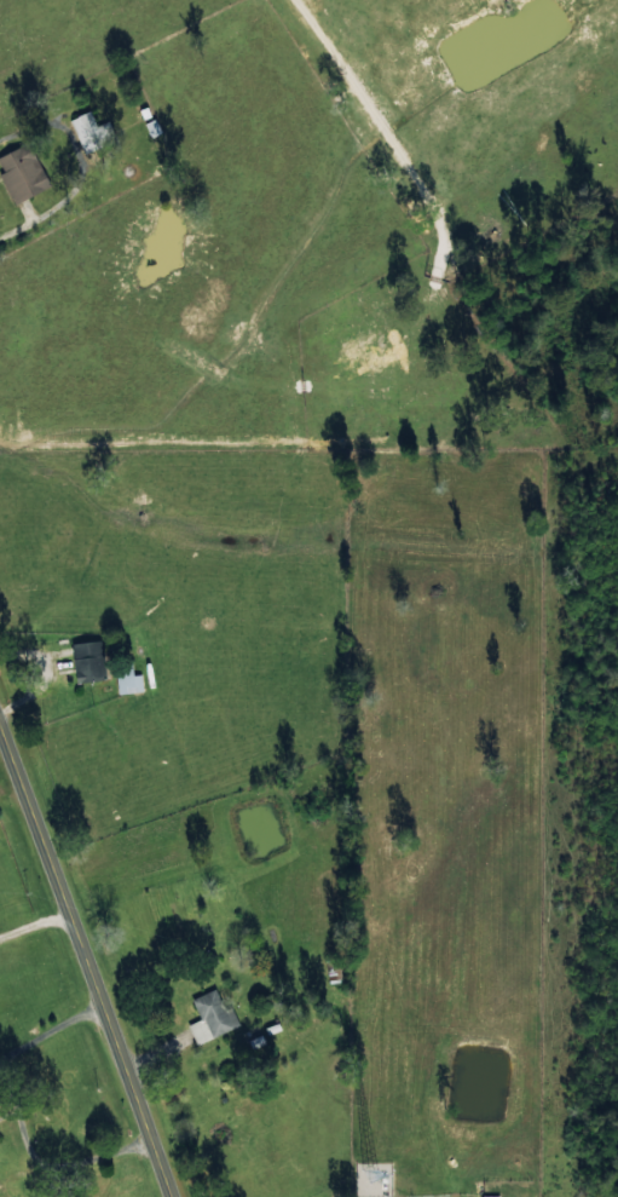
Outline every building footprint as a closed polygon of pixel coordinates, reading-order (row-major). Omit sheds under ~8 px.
[(69,118),(83,152),(116,139),(108,120),(96,125),(90,110),(69,118)] [(15,202),(49,188),(30,142),(0,154),(0,167),(15,202)] [(71,644),(77,683),(107,678),(101,639),(71,644)] [(133,675),(132,665),(115,667),(118,694),(143,691),(141,674),(133,675)] [(192,999),(200,1019),(187,1024),(196,1044),(239,1025),(230,1003),(223,1006),(215,988),(192,999)]
